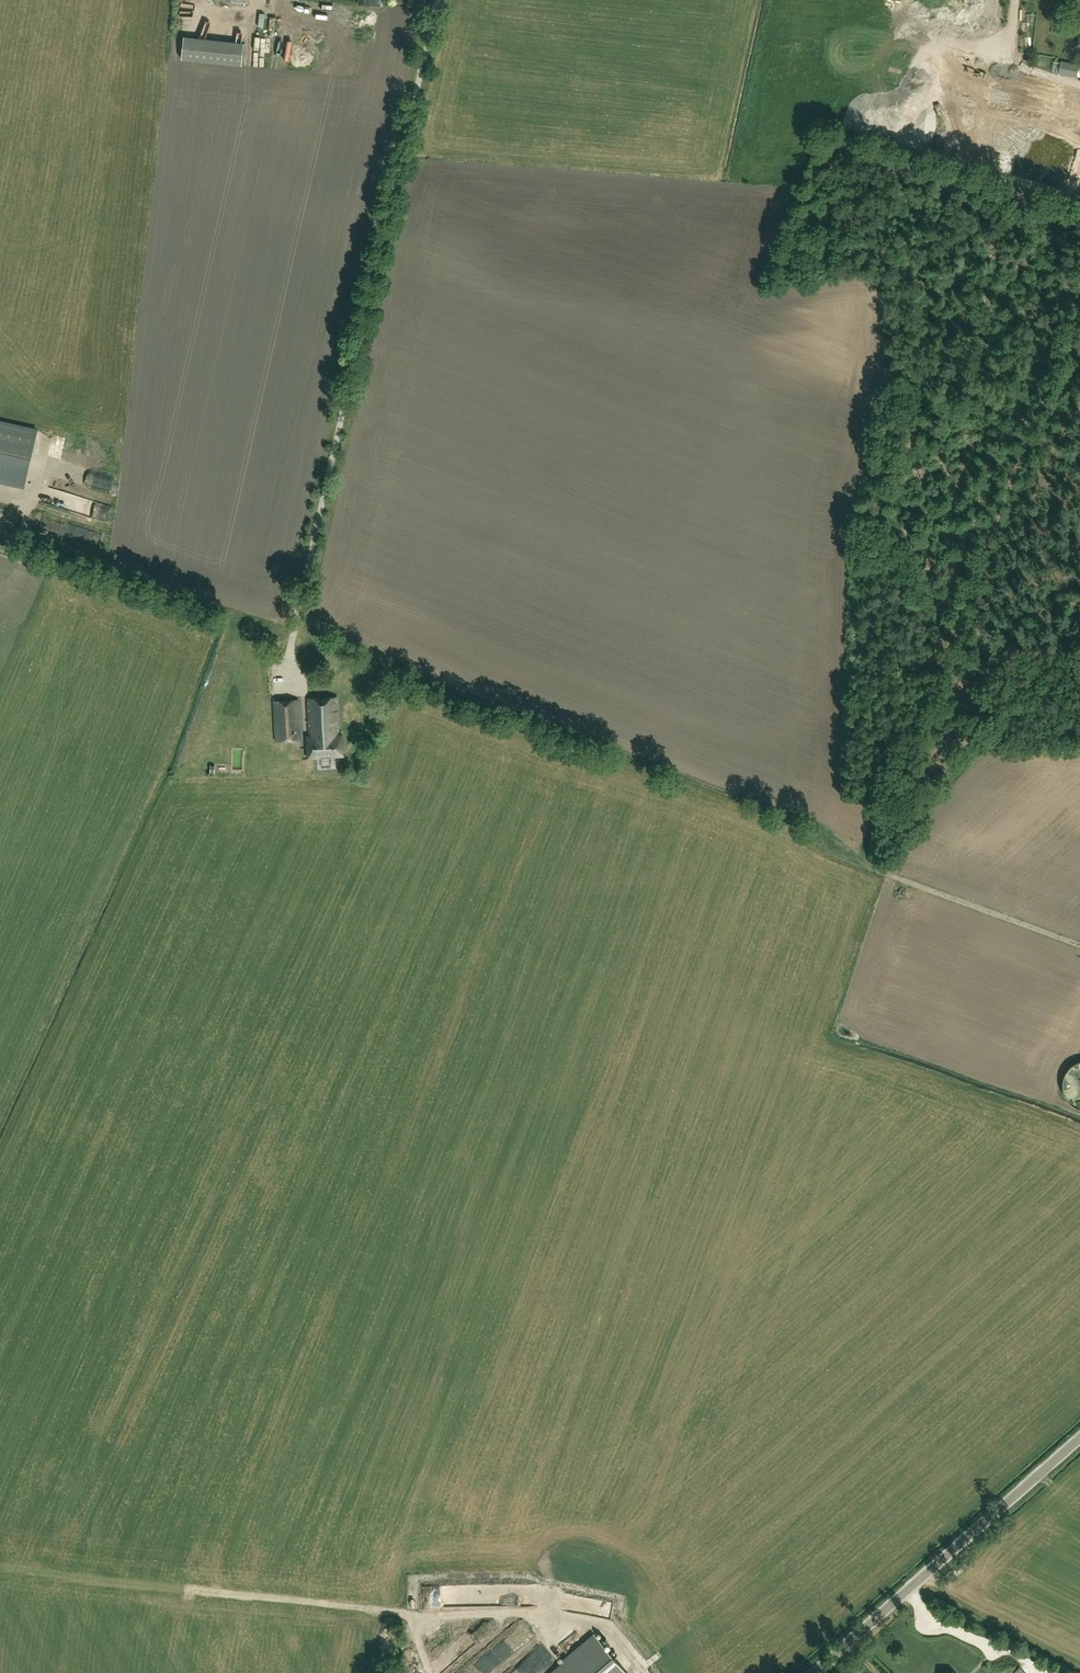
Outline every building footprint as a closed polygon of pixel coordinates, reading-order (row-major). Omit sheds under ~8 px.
[(186,29),(183,53),(242,61),(245,37),(186,29)] [(948,65),(941,85),(1002,105),(1007,105),(1014,110),(1027,115),(1031,114),(1029,100),(1028,103),(1023,99),(1023,98),(1022,87),(1028,79),(1021,73),(1018,74),(1018,77),(1012,78),(1018,83),(1015,89),(1007,86),(1006,91),(996,92),(995,85),(996,85),(995,77),(996,75),(995,65),(974,58),(972,61),(965,61),(962,70),(948,65)] [(1073,65),(1060,63),(1058,72),(1071,75),(1073,65)] [(1066,88),(1055,121),(1079,129),(1079,92),(1066,88)] [(24,488),(38,429),(0,420),(0,482),(24,488)] [(309,745),(310,758),(324,757),(323,755),(344,754),(342,734),(339,734),(337,697),(308,698),(311,738),(308,738),(308,741),(306,741),(306,745),(309,745)] [(298,699),(281,700),(274,700),(276,741),(300,740),(298,699)] [(484,1620),(485,1634),(498,1632),(497,1619),(484,1620)] [(569,1640),(574,1647),(586,1638),(582,1632),(569,1640)] [(593,1634),(549,1672),(628,1672),(593,1634)]
